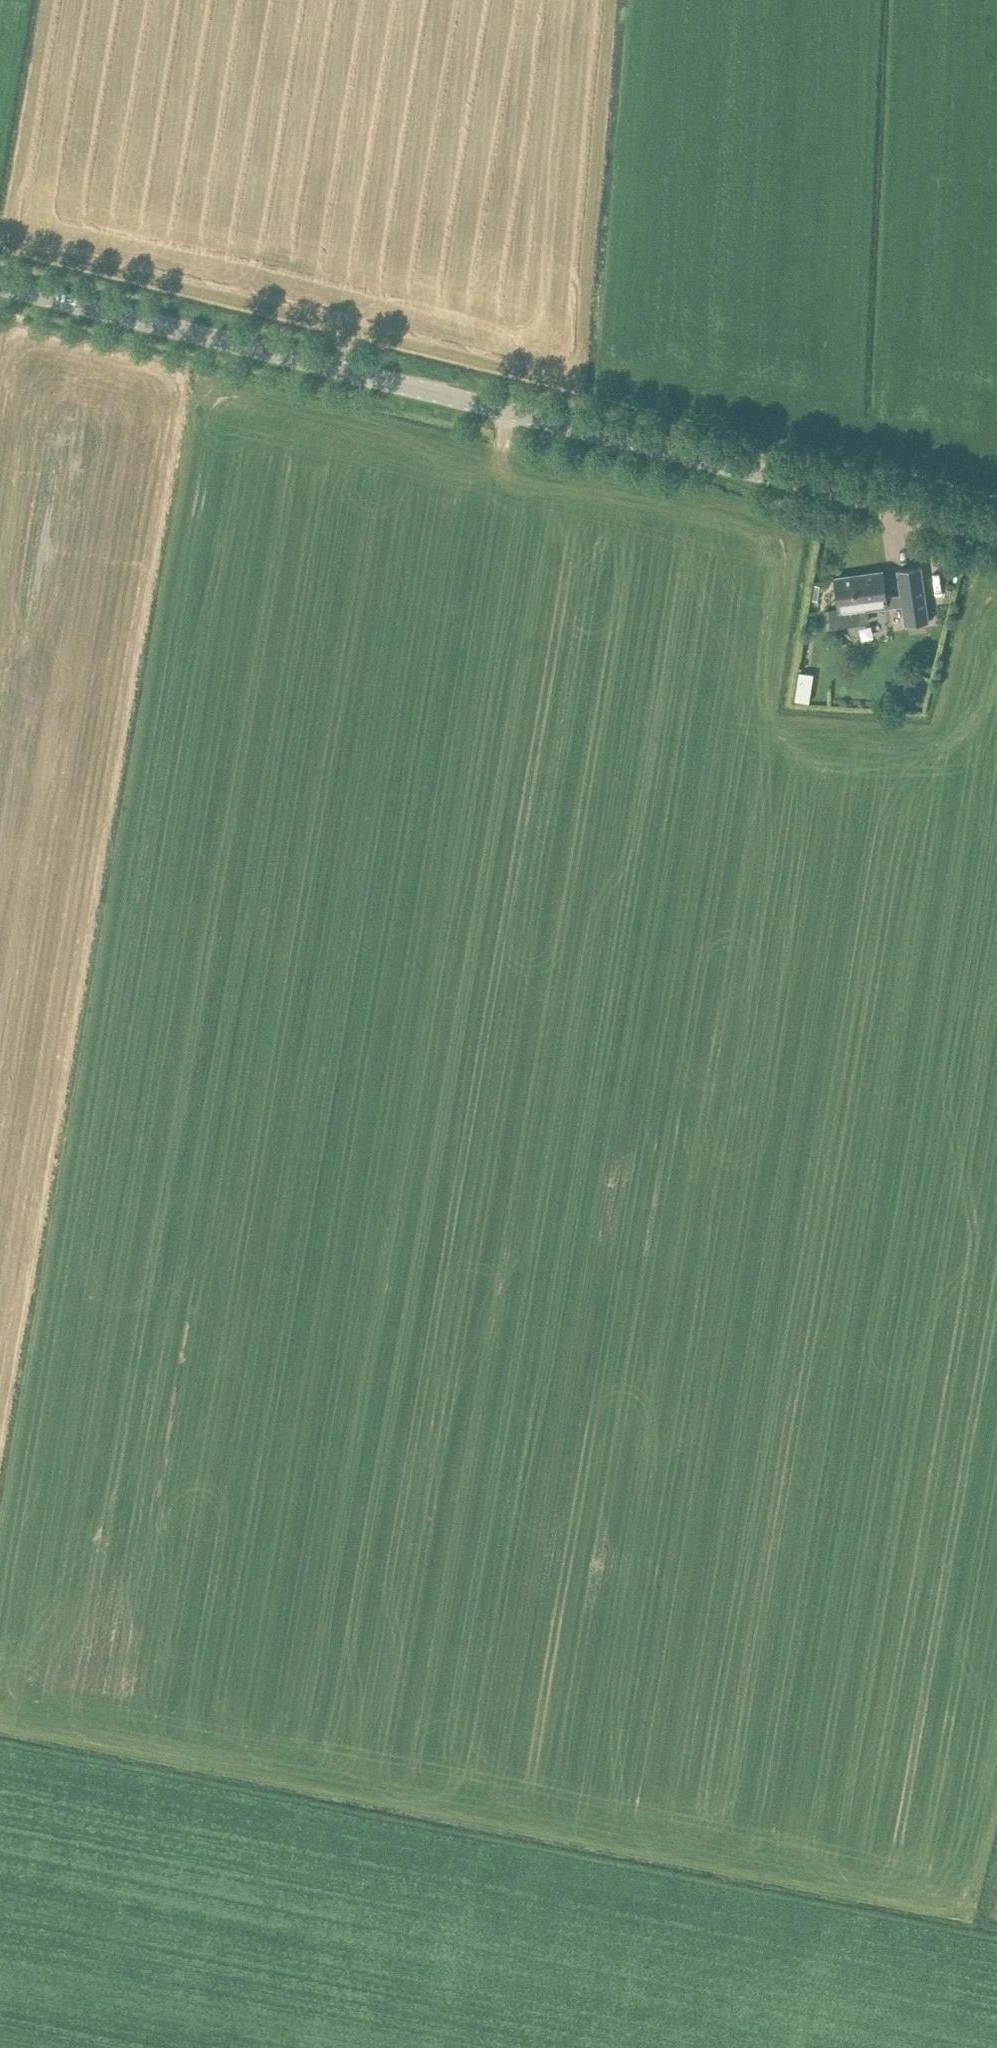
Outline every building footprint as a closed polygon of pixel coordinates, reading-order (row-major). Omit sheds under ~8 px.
[(833,609),(830,609),(832,627),(836,627),(870,622),(868,611),(902,606),(905,624),(928,621),(925,599),(924,587),(921,567),(897,570),(900,590),(901,594),(886,596),(885,592),(883,572),(835,579),(838,599),(839,608),(833,609)] [(799,671),(795,699),(809,702),(814,673),(799,671)]
